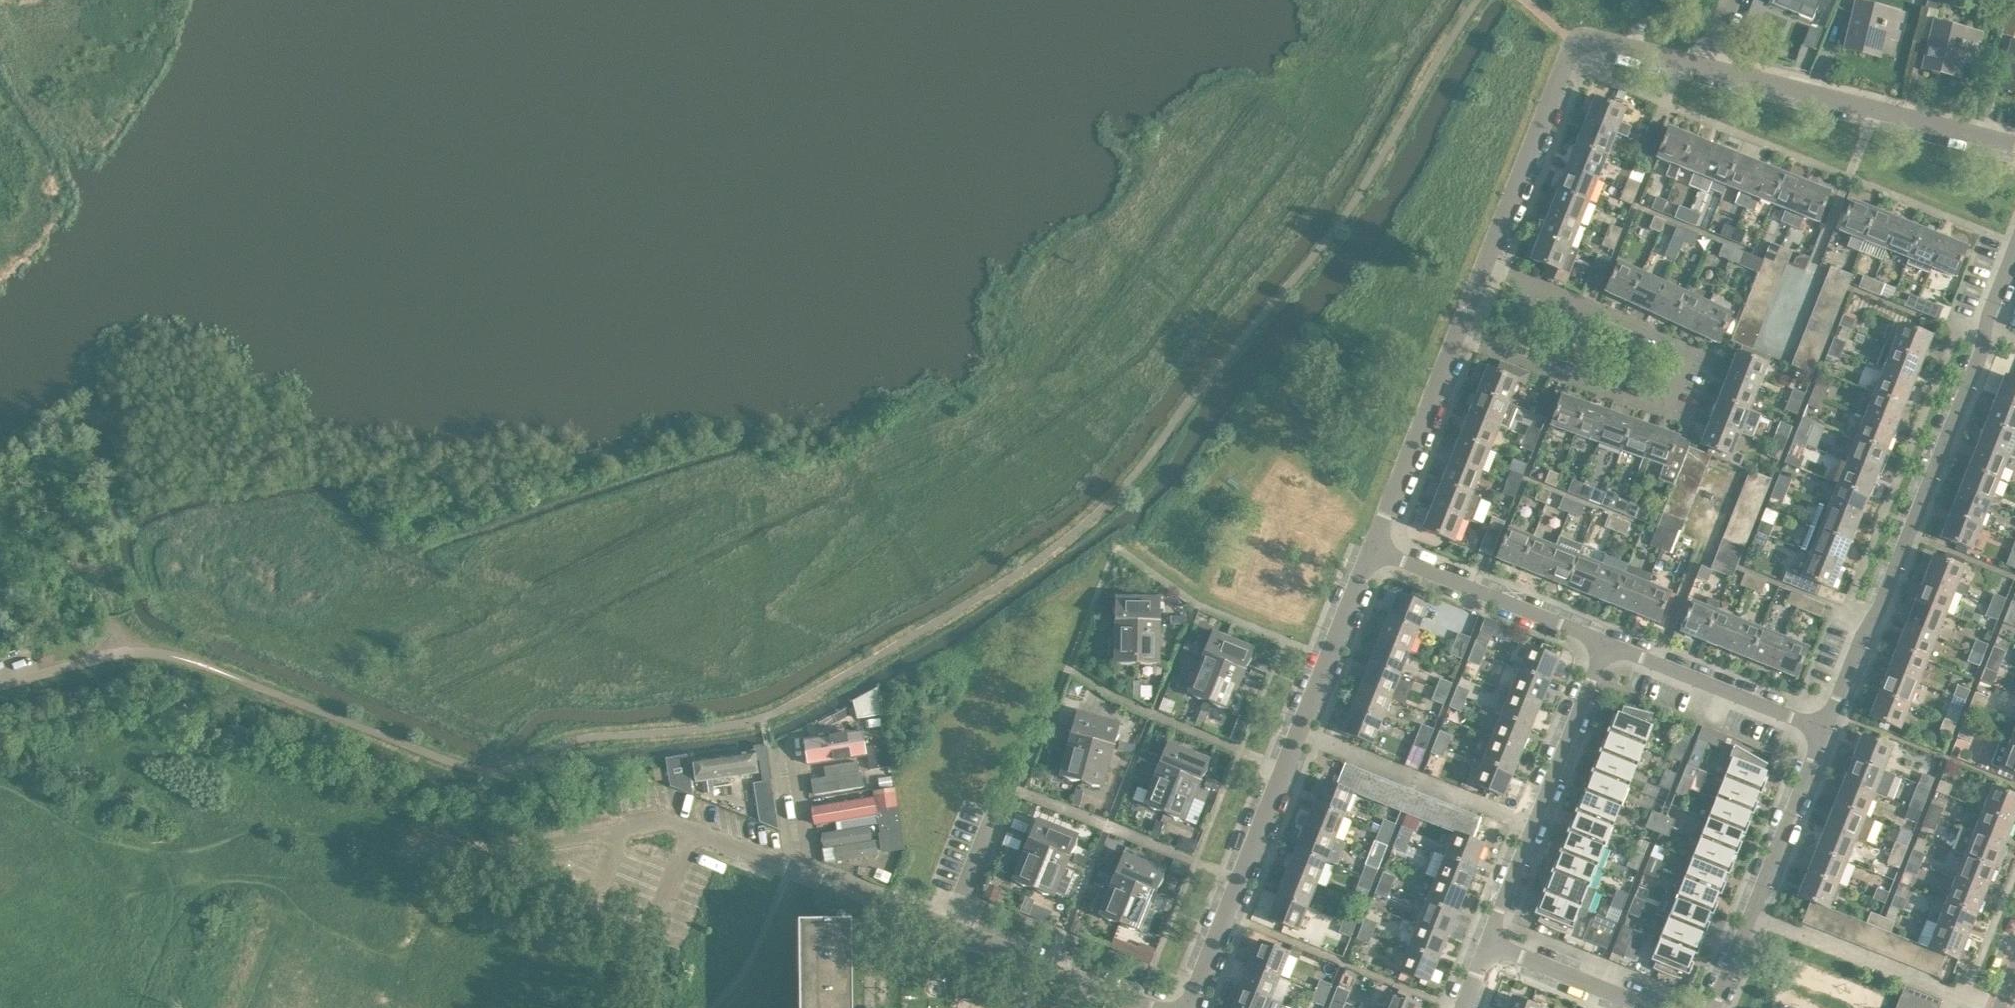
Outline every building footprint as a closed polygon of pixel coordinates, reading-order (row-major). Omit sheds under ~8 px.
[(1816,8),(1819,0),(1795,0),(1816,8)] [(1930,38),(1923,67),(1957,76),(1962,56),(1974,59),(1981,32),(1934,21),(1937,10),(1938,10),(1940,0),(1927,0),(1917,39),(1930,38)] [(1844,47),(1879,56),(1884,36),(1896,39),(1903,13),(1856,1),(1844,47)] [(2009,1),(2001,34),(2013,37),(2014,29),(2014,2),(2012,1),(2012,2),(2009,1)] [(1810,25),(1802,44),(1814,48),(1821,30),(1810,25)] [(1898,54),(1901,41),(1888,38),(1884,51),(1898,54)] [(2014,91),(2014,41),(2012,40),(2000,87),(2014,91)] [(1586,120),(1615,132),(1627,136),(1631,125),(1620,121),(1625,109),(1595,97),(1586,120)] [(1586,120),(1576,143),(1606,155),(1615,132),(1586,120)] [(1651,120),(1642,142),(1654,147),(1663,125),(1651,120)] [(1675,180),(1681,166),(1692,136),(1669,127),(1657,157),(1671,162),(1665,176),(1675,180)] [(1688,185),(1698,189),(1715,145),(1692,136),(1681,166),(1694,171),(1688,185)] [(1654,147),(1642,142),(1637,154),(1650,159),(1654,147)] [(1576,143),(1567,166),(1597,178),(1606,155),(1576,143)] [(1713,179),(1726,184),(1738,155),(1715,145),(1698,189),(1708,193),(1713,179)] [(1734,203),(1743,207),(1761,164),(1738,155),(1726,184),(1739,189),(1734,203)] [(1758,197),(1772,203),(1784,173),(1761,164),(1743,207),(1753,211),(1758,197)] [(1567,166),(1558,189),(1588,201),(1597,178),(1567,166)] [(1779,221),(1790,225),(1807,182),(1784,173),(1772,203),(1785,208),(1779,221)] [(1628,178),(1624,188),(1636,193),(1640,183),(1628,178)] [(1807,182),(1790,225),(1799,229),(1804,215),(1818,221),(1830,191),(1807,182)] [(1636,193),(1624,188),(1619,199),(1632,204),(1636,193)] [(1558,189),(1549,212),(1579,224),(1588,201),(1558,189)] [(1651,208),(1662,212),(1667,200),(1656,196),(1651,208)] [(1858,250),(1863,239),(1875,209),(1852,200),(1840,230),(1851,234),(1847,246),(1858,250)] [(1674,217),(1684,221),(1689,209),(1679,205),(1674,217)] [(1689,209),(1684,221),(1695,225),(1700,213),(1689,209)] [(1863,239),(1886,248),(1898,219),(1875,209),(1863,239)] [(1549,212),(1540,234),(1570,246),(1579,224),(1549,212)] [(1649,228),(1660,232),(1665,220),(1654,216),(1649,228)] [(1886,248),(1909,257),(1921,228),(1898,219),(1886,248)] [(1609,223),(1605,234),(1618,239),(1622,228),(1609,223)] [(1720,235),(1730,239),(1735,227),(1725,223),(1720,235)] [(1672,237),(1682,241),(1687,228),(1677,225),(1672,237)] [(1735,227),(1730,239),(1741,244),(1746,232),(1735,227)] [(1687,228),(1682,241),(1693,245),(1698,233),(1687,228)] [(1909,257),(1932,267),(1944,237),(1921,228),(1909,257)] [(1570,246),(1540,234),(1531,258),(1547,265),(1543,274),(1564,283),(1577,249),(1570,246)] [(1618,239),(1605,234),(1601,244),(1613,249),(1618,239)] [(1944,237),(1932,267),(1955,276),(1967,246),(1944,237)] [(1770,242),(1766,253),(1776,258),(1781,246),(1770,242)] [(1718,255),(1729,259),(1733,247),(1723,243),(1718,255)] [(1792,250),(1781,246),(1776,258),(1787,262),(1792,250)] [(1733,247),(1729,259),(1739,263),(1744,251),(1733,247)] [(1766,253),(1762,263),(1783,272),(1787,262),(1776,258),(1766,253)] [(1587,280),(1599,285),(1609,262),(1596,257),(1587,280)] [(1605,290),(1629,301),(1643,272),(1618,261),(1605,290)] [(1762,263),(1758,272),(1779,281),(1783,272),(1762,263)] [(1830,265),(1826,278),(1847,286),(1852,274),(1830,265)] [(1629,301),(1651,311),(1664,282),(1643,272),(1629,301)] [(1758,272),(1754,282),(1775,291),(1779,281),(1758,272)] [(1858,286),(1869,291),(1874,279),(1863,274),(1858,286)] [(1826,278),(1822,287),(1843,296),(1847,286),(1826,278)] [(1874,279),(1869,291),(1879,295),(1884,283),(1874,279)] [(1651,311),(1673,321),(1686,292),(1664,282),(1651,311)] [(1754,282),(1750,292),(1772,300),(1775,291),(1754,282)] [(1822,287),(1818,297),(1839,305),(1843,296),(1822,287)] [(1673,321),(1696,332),(1709,303),(1686,292),(1673,321)] [(1750,292),(1746,301),(1768,310),(1772,300),(1750,292)] [(1904,305),(1915,309),(1920,297),(1909,293),(1904,305)] [(1818,297),(1814,306),(1835,315),(1839,305),(1818,297)] [(1920,297),(1915,309),(1938,318),(1942,306),(1920,297)] [(1746,301),(1743,311),(1764,320),(1768,310),(1746,301)] [(1709,303),(1696,332),(1718,342),(1732,313),(1709,303)] [(1814,306),(1810,316),(1832,325),(1835,315),(1814,306)] [(1743,311),(1739,321),(1760,329),(1764,320),(1743,311)] [(1838,325),(1850,329),(1855,318),(1843,314),(1838,325)] [(1810,316),(1806,326),(1828,334),(1832,325),(1810,316)] [(1739,321),(1735,330),(1756,339),(1760,329),(1739,321)] [(1902,323),(1892,346),(1922,358),(1931,335),(1902,323)] [(1806,326),(1802,335),(1824,344),(1828,334),(1806,326)] [(1756,339),(1735,330),(1731,340),(1752,349),(1756,339)] [(1802,335),(1799,345),(1820,353),(1824,344),(1802,335)] [(1834,337),(1829,347),(1841,352),(1845,342),(1834,337)] [(1876,366),(1883,369),(1913,381),(1922,358),(1892,346),(1885,343),(1876,366)] [(1799,345),(1795,355),(1816,363),(1820,353),(1799,345)] [(1841,352),(1829,347),(1825,358),(1837,363),(1841,352)] [(1737,351),(1728,374),(1758,386),(1767,363),(1737,351)] [(1816,363),(1795,355),(1791,364),(1812,373),(1816,363)] [(1487,367),(1478,390),(1508,402),(1517,380),(1524,382),(1528,372),(1500,361),(1497,370),(1487,367)] [(1883,369),(1874,392),(1904,404),(1913,381),(1883,369)] [(1728,374),(1719,397),(1749,408),(1758,386),(1728,374)] [(2005,375),(1996,398),(2014,405),(2014,379),(2005,375)] [(1815,382),(1811,394),(1823,398),(1827,387),(1815,382)] [(1793,388),(1789,398),(1801,403),(1805,392),(1793,388)] [(1533,412),(1546,417),(1555,394),(1543,389),(1533,412)] [(1469,413),(1498,425),(1508,429),(1517,406),(1508,402),(1478,390),(1469,413)] [(1874,392),(1865,415),(1895,427),(1904,404),(1874,392)] [(1551,424),(1575,433),(1586,403),(1561,394),(1551,424)] [(1823,398),(1811,394),(1807,404),(1819,409),(1823,398)] [(1719,397),(1710,420),(1740,432),(1751,436),(1760,413),(1749,408),(1719,397)] [(1801,403),(1789,398),(1785,409),(1796,414),(1801,403)] [(1996,398),(1987,421),(2014,432),(2014,405),(1996,398)] [(1575,433),(1598,441),(1608,411),(1586,403),(1575,433)] [(1598,441),(1621,449),(1631,419),(1608,411),(1598,441)] [(1469,413),(1460,436),(1490,447),(1498,425),(1469,413)] [(1865,415),(1856,438),(1886,450),(1895,427),(1865,415)] [(1797,428),(1793,440),(1805,444),(1814,421),(1802,417),(1797,428)] [(1621,449),(1644,457),(1655,427),(1631,419),(1621,449)] [(1708,447),(1706,453),(1710,455),(1739,466),(1743,455),(1733,450),(1740,432),(1710,420),(1701,443),(1708,447)] [(1987,421),(1978,444),(2014,459),(2014,432),(1987,421)] [(1529,425),(1524,435),(1536,440),(1541,429),(1529,425)] [(1681,466),(1685,456),(1689,446),(1689,440),(1678,436),(1655,427),(1644,457),(1663,464),(1658,478),(1674,484),(1677,475),(1681,466)] [(1775,433),(1771,444),(1782,449),(1787,438),(1775,433)] [(1536,440),(1524,435),(1520,446),(1532,451),(1536,440)] [(1460,436),(1450,459),(1480,471),(1490,447),(1460,436)] [(1856,438),(1847,461),(1876,473),(1880,463),(1884,463),(1887,455),(1885,452),(1886,450),(1856,438)] [(1805,444),(1793,440),(1789,450),(1801,454),(1805,444)] [(1782,449),(1771,444),(1766,454),(1778,459),(1782,449)] [(1978,444),(1968,467),(1998,479),(2003,466),(2014,470),(2014,459),(1978,444)] [(1706,453),(1689,446),(1685,456),(1707,465),(1710,455),(1706,453)] [(1685,456),(1681,466),(1703,474),(1707,465),(1685,456)] [(1450,459),(1441,482),(1471,494),(1480,471),(1450,459)] [(1847,461),(1838,484),(1867,496),(1876,473),(1847,461)] [(1681,466),(1677,475),(1699,484),(1703,474),(1681,466)] [(1989,502),(1998,479),(1968,467),(1959,490),(1989,502)] [(1510,470),(1506,481),(1518,486),(1523,475),(1510,470)] [(1544,482),(1555,486),(1560,475),(1549,470),(1544,482)] [(1749,470),(1745,480),(1767,488),(1771,478),(1749,470)] [(1779,474),(1774,486),(1786,491),(1791,479),(1779,474)] [(1677,475),(1674,484),(1673,485),(1695,493),(1699,484),(1677,475)] [(1567,491),(1578,495),(1582,486),(1583,483),(1572,479),(1567,491)] [(1745,480),(1741,490),(1763,499),(1767,488),(1745,480)] [(1518,486),(1506,481),(1502,492),(1514,496),(1518,486)] [(1441,482),(1432,504),(1462,516),(1471,494),(1441,482)] [(1582,486),(1578,495),(1589,499),(1593,488),(1583,483),(1582,486)] [(1838,484),(1828,507),(1858,519),(1867,496),(1838,484)] [(1673,485),(1670,494),(1691,503),(1695,493),(1673,485)] [(1535,498),(1545,502),(1550,491),(1539,486),(1535,498)] [(1786,491),(1774,486),(1770,496),(1782,500),(1786,491)] [(1593,488),(1589,499),(1601,504),(1606,491),(1593,487),(1593,488)] [(1741,490),(1737,500),(1759,508),(1763,499),(1741,490)] [(1980,525),(1989,502),(1959,490),(1950,513),(1980,525)] [(1670,494),(1666,504),(1688,512),(1691,503),(1670,494)] [(1558,507),(1568,511),(1573,500),(1563,496),(1558,507)] [(1613,509),(1624,513),(1627,505),(1628,502),(1618,497),(1613,509)] [(1573,500),(1568,511),(1579,516),(1584,504),(1573,500)] [(1737,500),(1734,509),(1755,518),(1759,508),(1737,500)] [(1627,505),(1624,513),(1634,518),(1639,506),(1628,502),(1627,505)] [(1818,503),(1809,526),(1849,542),(1858,519),(1828,507),(1818,503)] [(1462,516),(1432,504),(1423,528),(1453,540),(1462,516)] [(1666,504),(1662,513),(1684,522),(1688,512),(1666,504)] [(1734,509),(1730,519),(1751,527),(1755,518),(1734,509)] [(1662,513),(1659,523),(1680,531),(1684,522),(1662,513)] [(1971,548),(1980,525),(1950,513),(1941,536),(1971,548)] [(1604,526),(1614,530),(1619,518),(1609,514),(1604,526)] [(1492,516),(1488,526),(1500,531),(1505,521),(1492,516)] [(1619,518),(1614,530),(1625,534),(1630,522),(1619,518)] [(1730,519),(1726,528),(1747,537),(1751,527),(1730,519)] [(1761,520),(1756,532),(1768,537),(1773,525),(1761,520)] [(1655,533),(1664,537),(1676,542),(1680,531),(1659,523),(1655,533)] [(1500,531),(1488,526),(1479,550),(1491,555),(1500,531)] [(1800,549),(1810,553),(1840,565),(1849,542),(1809,526),(1800,549)] [(1497,557),(1520,566),(1531,537),(1509,527),(1497,557)] [(1726,528),(1722,538),(1744,546),(1747,537),(1726,528)] [(1768,537),(1756,532),(1752,541),(1764,546),(1768,537)] [(1650,544),(1660,548),(1664,537),(1655,533),(1650,544)] [(1520,566),(1543,576),(1554,546),(1531,537),(1520,566)] [(1664,537),(1660,548),(1671,553),(1676,542),(1664,537)] [(1722,538),(1718,547),(1740,556),(1744,546),(1722,538)] [(1543,576),(1566,585),(1577,555),(1554,546),(1543,576)] [(1718,547),(1715,557),(1736,566),(1740,556),(1718,547)] [(1840,565),(1810,553),(1801,575),(1786,569),(1782,581),(1817,595),(1821,584),(1831,588),(1840,565)] [(1934,554),(1925,578),(1954,590),(1964,566),(1934,554)] [(1566,585),(1589,594),(1600,564),(1577,555),(1566,585)] [(1736,566),(1715,557),(1710,568),(1732,577),(1736,566)] [(1635,612),(1646,582),(1650,572),(1627,563),(1623,573),(1612,603),(1635,612)] [(1589,594),(1612,603),(1623,573),(1600,564),(1589,594)] [(1700,565),(1696,577),(1707,581),(1711,569),(1700,565)] [(1740,584),(1750,588),(1755,576),(1745,572),(1740,584)] [(1755,576),(1750,588),(1761,593),(1766,581),(1755,576)] [(1925,578),(1916,600),(1915,601),(1945,613),(1954,590),(1925,578)] [(1646,582),(1635,612),(1658,621),(1670,592),(1646,582)] [(1786,602),(1796,607),(1801,595),(1790,590),(1786,602)] [(1397,593),(1388,616),(1418,628),(1427,605),(1397,593)] [(1994,593),(1989,604),(2001,609),(2006,598),(1994,593)] [(1801,595),(1796,607),(1820,616),(1824,604),(1801,595)] [(1115,619),(1138,619),(1160,619),(1160,598),(1160,597),(1115,596),(1115,597),(1113,608),(1115,618),(1115,619)] [(1703,640),(1715,610),(1719,601),(1709,597),(1705,607),(1692,601),(1680,630),(1703,640)] [(1936,636),(1945,613),(1915,601),(1916,600),(1912,599),(1906,613),(1910,615),(1906,624),(1936,636)] [(2007,611),(2014,614),(2014,602),(2011,600),(2007,611)] [(2001,609),(1989,604),(1985,615),(1997,619),(2001,609)] [(1703,640),(1726,649),(1738,620),(1715,610),(1703,640)] [(2007,611),(2003,622),(2014,626),(2014,625),(2014,614),(2007,611)] [(1093,622),(1109,622),(1110,614),(1094,614),(1093,622)] [(1170,623),(1186,624),(1186,616),(1170,615),(1170,623)] [(1388,616),(1379,639),(1408,651),(1418,628),(1388,616)] [(1136,663),(1137,663),(1138,619),(1115,619),(1115,663),(1116,663),(1116,662),(1126,664),(1136,663)] [(1138,619),(1137,663),(1138,663),(1148,665),(1158,663),(1159,663),(1160,620),(1160,619),(1138,619)] [(1726,649),(1749,658),(1761,629),(1738,620),(1726,649)] [(1906,624),(1897,647),(1927,659),(1936,636),(1906,624)] [(1749,658),(1772,667),(1784,638),(1761,629),(1749,658)] [(1203,651),(1224,660),(1245,668),(1246,667),(1245,667),(1252,655),(1253,648),(1254,647),(1212,630),(1211,632),(1212,632),(1204,651),(1203,651)] [(1458,632),(1454,642),(1466,647),(1470,637),(1458,632)] [(1784,638),(1772,667),(1796,676),(1807,647),(1784,638)] [(1379,639),(1369,662),(1399,674),(1408,651),(1379,639)] [(1476,639),(1471,650),(1483,654),(1487,644),(1476,639)] [(1975,639),(1971,650),(1983,655),(1987,644),(1975,639)] [(1183,647),(1198,653),(1201,646),(1186,640),(1183,647)] [(1466,647),(1454,642),(1449,653),(1461,658),(1466,647)] [(1529,645),(1520,668),(1549,680),(1558,657),(1529,645)] [(1993,646),(1988,657),(2000,662),(2005,651),(1993,646)] [(1897,647),(1888,670),(1918,682),(1927,659),(1897,647)] [(1483,654),(1471,650),(1467,660),(1479,665),(1483,654)] [(1983,655),(1971,650),(1967,660),(1979,665),(1983,655)] [(1207,700),(1208,701),(1224,660),(1203,651),(1203,652),(1204,652),(1187,692),(1189,693),(1189,692),(1197,698),(1208,700),(1207,700)] [(2000,662),(1988,657),(1984,667),(1996,672),(2000,662)] [(1224,660),(1208,701),(1209,701),(1209,700),(1218,706),(1228,708),(1229,709),(1245,668),(1245,669),(1245,668),(1224,660)] [(1369,662),(1360,685),(1390,697),(1399,674),(1369,662)] [(1249,674),(1264,680),(1267,672),(1252,666),(1249,674)] [(1520,668),(1510,691),(1540,703),(1549,680),(1520,668)] [(1888,670),(1879,693),(1908,705),(1918,682),(1888,670)] [(1440,678),(1435,688),(1447,693),(1452,682),(1440,678)] [(1132,696),(1140,696),(1141,680),(1133,680),(1132,696)] [(1957,684),(1953,696),(1965,701),(1969,689),(1957,684)] [(1360,685),(1351,708),(1381,720),(1390,697),(1360,685)] [(1457,685),(1453,695),(1465,700),(1469,689),(1457,685)] [(853,701),(857,717),(882,713),(878,687),(853,701)] [(1447,693),(1435,688),(1431,699),(1443,704),(1447,693)] [(1510,691),(1501,714),(1531,726),(1540,703),(1510,691)] [(1975,692),(1970,703),(1982,708),(1987,696),(1975,692)] [(1908,705),(1879,693),(1869,716),(1899,728),(1908,705)] [(1465,700),(1453,695),(1449,706),(1461,711),(1465,700)] [(1965,701),(1953,696),(1949,706),(1961,711),(1965,701)] [(1982,708),(1970,703),(1966,713),(1978,718),(1982,708)] [(1611,720),(1606,732),(1644,747),(1649,735),(1648,734),(1652,725),(1648,724),(1652,714),(1653,713),(1622,706),(1622,707),(1623,707),(1620,713),(1617,712),(1614,721),(1611,720)] [(1381,720),(1351,708),(1342,731),(1372,743),(1381,720)] [(1194,724),(1202,727),(1208,713),(1200,710),(1194,724)] [(1071,732),(1093,738),(1115,744),(1115,743),(1119,734),(1120,724),(1121,723),(1076,711),(1076,712),(1071,732)] [(1501,714),(1492,737),(1522,749),(1531,726),(1501,714)] [(1939,729),(1951,734),(1956,722),(1944,718),(1939,729)] [(1421,723),(1417,734),(1429,739),(1433,728),(1421,723)] [(1048,732),(1064,736),(1066,728),(1050,724),(1048,732)] [(1957,736),(1969,740),(1973,730),(1961,725),(1957,736)] [(1439,730),(1435,741),(1447,746),(1451,735),(1439,730)] [(1669,757),(1681,761),(1691,735),(1680,730),(1669,757)] [(863,731),(804,740),(808,765),(867,756),(863,731)] [(1081,781),(1093,738),(1071,732),(1070,733),(1071,733),(1060,775),(1061,776),(1061,775),(1071,780),(1081,780),(1081,781)] [(1603,740),(1598,752),(1636,767),(1644,747),(1606,732),(1609,733),(1606,741),(1603,740)] [(1429,739),(1417,734),(1413,744),(1425,749),(1429,739)] [(1862,734),(1853,757),(1883,769),(1892,746),(1862,734)] [(1492,737),(1483,760),(1512,772),(1522,749),(1492,737)] [(1686,764),(1698,768),(1708,742),(1697,737),(1686,764)] [(1093,738),(1081,781),(1082,781),(1091,785),(1102,786),(1103,787),(1114,745),(1115,745),(1115,744),(1093,738)] [(2009,744),(1999,740),(1990,764),(2014,774),(2014,746),(2009,744)] [(1118,749),(1133,753),(1135,745),(1120,741),(1118,749)] [(1159,762),(1180,771),(1201,779),(1201,778),(1206,770),(1208,759),(1209,759),(1209,758),(1167,741),(1167,743),(1160,762),(1159,762)] [(1447,746),(1435,741),(1431,752),(1443,757),(1447,746)] [(866,745),(868,757),(889,754),(887,742),(866,745)] [(1727,766),(1723,778),(1761,793),(1766,782),(1763,781),(1766,772),(1763,770),(1766,765),(1767,764),(1734,745),(1733,746),(1734,746),(1729,757),(1731,758),(1728,766),(1727,766)] [(1138,758),(1153,764),(1156,756),(1141,751),(1138,758)] [(1595,760),(1590,772),(1628,787),(1636,767),(1598,752),(1601,753),(1598,761),(1595,760)] [(666,757),(670,785),(693,794),(693,792),(687,754),(666,757)] [(762,774),(759,754),(696,763),(697,782),(762,774)] [(889,754),(868,757),(870,769),(891,766),(889,754)] [(1853,757),(1844,780),(1874,792),(1883,769),(1853,757)] [(1512,772),(1483,760),(1473,784),(1503,795),(1512,772)] [(1163,811),(1164,812),(1180,771),(1159,762),(1159,763),(1143,803),(1144,804),(1144,803),(1153,809),(1163,811)] [(1336,785),(1345,788),(1354,766),(1345,762),(1336,785)] [(825,768),(827,778),(813,780),(816,796),(864,788),(860,763),(825,768)] [(1345,788),(1352,791),(1355,792),(1364,770),(1354,766),(1345,788)] [(1664,768),(1661,777),(1673,781),(1676,773),(1664,768)] [(1355,792),(1364,796),(1373,774),(1364,770),(1355,792)] [(1180,771),(1164,812),(1165,812),(1173,817),(1183,819),(1184,820),(1200,779),(1201,780),(1201,779),(1180,771)] [(1587,780),(1582,792),(1620,807),(1628,787),(1590,772),(1593,774),(1590,781),(1587,780)] [(1918,784),(1930,788),(1934,778),(1922,773),(1918,784)] [(1364,796),(1374,800),(1383,778),(1373,774),(1364,796)] [(891,775),(878,777),(879,787),(892,785),(891,775)] [(1682,775),(1678,784),(1690,788),(1693,780),(1682,775)] [(1204,785),(1219,791),(1222,783),(1207,777),(1204,785)] [(1673,781),(1661,777),(1658,785),(1669,790),(1673,781)] [(1374,800),(1384,804),(1393,781),(1383,778),(1374,800)] [(1723,778),(1715,798),(1753,813),(1758,802),(1755,801),(1758,793),(1761,794),(1761,793),(1723,778)] [(1343,815),(1352,791),(1345,788),(1336,785),(1323,780),(1313,803),(1343,815)] [(1844,780),(1835,803),(1864,815),(1874,792),(1844,780)] [(1935,791),(1947,795),(1952,784),(1940,780),(1935,791)] [(1384,804),(1393,808),(1402,785),(1393,781),(1384,804)] [(1690,788),(1678,784),(1675,792),(1686,797),(1690,788)] [(873,789),(876,809),(878,820),(899,817),(894,785),(873,789)] [(1393,808),(1403,812),(1412,789),(1402,785),(1393,808)] [(2013,821),(2014,815),(2014,795),(1992,786),(1983,809),(2013,821)] [(1071,804),(1079,806),(1083,790),(1075,788),(1071,804)] [(1403,812),(1413,815),(1422,793),(1412,789),(1403,812)] [(1579,800),(1574,812),(1612,827),(1620,807),(1582,792),(1585,794),(1582,801),(1579,800)] [(1413,815),(1422,819),(1431,797),(1422,793),(1413,815)] [(1913,796),(1909,806),(1921,811),(1925,801),(1913,796)] [(1422,819),(1432,823),(1441,801),(1431,797),(1422,819)] [(816,825),(876,815),(874,798),(813,808),(816,825)] [(1715,798),(1707,818),(1745,833),(1750,822),(1747,821),(1750,813),(1753,814),(1753,813),(1715,798)] [(1432,823),(1442,827),(1451,805),(1441,801),(1432,823)] [(1334,838),(1343,815),(1313,803),(1304,826),(1334,838)] [(1825,826),(1855,838),(1865,842),(1874,819),(1864,815),(1835,803),(1825,826)] [(1931,803),(1927,813),(1938,818),(1943,807),(1931,803)] [(1442,827),(1451,831),(1460,808),(1451,805),(1442,827)] [(1921,811),(1909,806),(1904,817),(1916,822),(1921,811)] [(1451,831),(1454,832),(1461,835),(1470,812),(1460,808),(1451,831)] [(1963,827),(2004,844),(2013,821),(1983,809),(1974,831),(1963,827)] [(1652,810),(1648,818),(1659,823),(1663,814),(1652,810)] [(1686,821),(1699,825),(1703,814),(1689,810),(1686,821)] [(1470,812),(1461,835),(1471,839),(1480,816),(1470,812)] [(1571,820),(1566,832),(1604,847),(1612,827),(1574,812),(1574,813),(1576,814),(1573,821),(1571,820)] [(1938,818),(1927,813),(1922,824),(1934,829),(1938,818)] [(1663,814),(1659,823),(1671,827),(1674,819),(1663,814)] [(899,817),(878,820),(880,832),(901,829),(899,817)] [(1028,837),(1028,838),(1049,846),(1070,855),(1070,854),(1076,845),(1078,835),(1078,834),(1036,817),(1036,819),(1029,838),(1028,837)] [(1645,826),(1656,831),(1659,823),(1648,818),(1645,826)] [(1707,818),(1699,838),(1737,854),(1742,842),(1739,841),(1742,833),(1745,834),(1745,833),(1707,818)] [(1383,819),(1379,829),(1391,834),(1395,823),(1383,819)] [(1150,835),(1157,838),(1163,823),(1156,821),(1150,835)] [(1659,823),(1656,831),(1667,836),(1671,827),(1659,823)] [(1325,861),(1334,838),(1304,826),(1295,849),(1325,861)] [(1401,826),(1397,836),(1409,841),(1413,830),(1401,826)] [(1825,826),(1816,849),(1846,861),(1855,838),(1825,826)] [(871,827),(824,834),(826,849),(837,847),(840,863),(880,856),(877,841),(873,842),(871,827)] [(1006,834),(1021,840),(1024,833),(1009,827),(1006,834)] [(1953,850),(1994,867),(1998,868),(2003,857),(1999,855),(2004,844),(1963,827),(1953,850)] [(1391,834),(1379,829),(1375,840),(1387,845),(1391,834)] [(1454,832),(1445,855),(1475,867),(1484,844),(1471,839),(1461,835),(1454,832)] [(1563,840),(1558,852),(1596,867),(1604,847),(1566,832),(1566,833),(1568,834),(1566,841),(1563,840)] [(1409,841),(1397,836),(1392,847),(1404,852),(1409,841)] [(1032,887),(1033,887),(1049,846),(1028,838),(1028,839),(1012,879),(1013,880),(1013,879),(1022,885),(1032,887)] [(1699,838),(1691,858),(1729,874),(1734,862),(1731,861),(1734,853),(1737,854),(1699,838)] [(1374,840),(1369,852),(1382,857),(1387,845),(1375,840),(1374,840)] [(1895,841),(1891,852),(1903,857),(1907,846),(1895,841)] [(1049,846),(1033,887),(1033,888),(1033,887),(1042,893),(1052,895),(1053,896),(1055,892),(1064,896),(1074,870),(1065,866),(1070,855),(1049,846)] [(1633,848),(1629,857),(1641,861),(1644,853),(1633,848)] [(1912,848),(1908,859),(1920,864),(1924,853),(1912,848)] [(1316,884),(1325,861),(1295,849),(1286,872),(1316,884)] [(1816,849),(1807,872),(1837,884),(1846,861),(1816,849)] [(1955,878),(1985,890),(1994,867),(1953,850),(1953,851),(1964,856),(1955,878)] [(1073,860),(1088,866),(1091,858),(1076,852),(1073,860)] [(1114,873),(1135,881),(1157,890),(1157,889),(1156,889),(1162,880),(1164,870),(1165,870),(1165,869),(1123,852),(1122,853),(1123,853),(1115,872),(1114,873)] [(1369,852),(1365,864),(1377,869),(1382,857),(1369,852)] [(1555,860),(1550,872),(1588,887),(1596,867),(1558,852),(1558,853),(1560,854),(1557,861),(1555,860)] [(1903,857),(1891,852),(1886,863),(1898,868),(1903,857)] [(1445,855),(1436,878),(1465,890),(1475,867),(1445,855)] [(1649,856),(1646,864),(1658,868),(1661,860),(1649,856)] [(1641,861),(1629,857),(1626,865),(1637,870),(1641,861)] [(1691,858),(1683,878),(1721,894),(1726,882),(1723,881),(1726,873),(1729,875),(1729,874),(1691,858)] [(1920,864),(1908,859),(1904,870),(1916,875),(1920,864)] [(1178,860),(1173,873),(1185,877),(1190,864),(1178,860)] [(1365,864),(1361,875),(1373,880),(1377,869),(1365,864)] [(1658,868),(1646,864),(1643,872),(1654,877),(1658,868)] [(1383,871),(1378,882),(1390,887),(1395,876),(1383,871)] [(1306,907),(1316,884),(1286,872),(1277,895),(1306,907)] [(1547,880),(1542,892),(1587,910),(1595,890),(1588,887),(1550,872),(1550,873),(1552,874),(1549,881),(1547,880)] [(1810,900),(1821,904),(1828,907),(1837,884),(1807,872),(1798,895),(1810,900)] [(1118,922),(1119,922),(1135,881),(1114,873),(1115,873),(1098,914),(1099,914),(1100,914),(1108,920),(1119,921),(1118,922)] [(1373,880),(1361,875),(1357,886),(1369,890),(1373,880)] [(1436,878),(1426,901),(1456,913),(1465,890),(1436,878)] [(1683,878),(1675,898),(1713,914),(1718,902),(1715,901),(1718,893),(1721,895),(1721,894),(1683,878)] [(1946,901),(1976,913),(1985,890),(1955,878),(1946,901)] [(1135,881),(1119,922),(1120,922),(1128,928),(1139,930),(1140,930),(1156,890),(1157,890),(1135,881)] [(1390,887),(1378,882),(1374,893),(1386,897),(1390,887)] [(1872,898),(1884,903),(1889,892),(1877,887),(1872,898)] [(1617,889),(1613,897),(1625,902),(1628,893),(1617,889)] [(1587,910),(1542,892),(1542,893),(1544,894),(1541,901),(1539,900),(1534,913),(1540,915),(1538,920),(1538,919),(1537,921),(1544,925),(1551,928),(1558,931),(1565,933),(1566,931),(1565,931),(1567,926),(1572,928),(1577,916),(1582,918),(1585,915),(1587,910)] [(1019,911),(1028,915),(1035,898),(1025,894),(1019,911)] [(1890,905),(1902,910),(1906,899),(1894,894),(1890,905)] [(1297,930),(1306,907),(1277,895),(1268,918),(1297,930)] [(1633,896),(1630,904),(1642,909),(1645,900),(1633,896)] [(1625,902),(1613,897),(1610,905),(1621,910),(1625,902)] [(1675,898),(1667,918),(1705,934),(1710,922),(1707,921),(1710,914),(1712,915),(1713,914),(1675,898)] [(1802,922),(1812,926),(1821,904),(1810,900),(1802,922)] [(1426,901),(1417,924),(1447,936),(1456,913),(1426,901)] [(1937,924),(1967,936),(1976,913),(1946,901),(1937,924)] [(1642,909),(1630,904),(1627,913),(1638,917),(1642,909)] [(1812,926),(1821,930),(1830,908),(1828,907),(1821,904),(1812,926)] [(1821,930),(1831,934),(1840,912),(1830,908),(1821,930)] [(1347,910),(1343,921),(1355,925),(1359,915),(1347,910)] [(1866,922),(1868,923),(1878,927),(1882,916),(1870,911),(1866,922)] [(1831,934),(1841,937),(1849,916),(1840,912),(1831,934)] [(1592,917),(1584,939),(1595,943),(1605,917),(1597,914),(1592,917)] [(1841,937),(1850,941),(1859,919),(1849,916),(1841,937)] [(1878,927),(1887,931),(1890,932),(1894,921),(1882,916),(1878,927)] [(1364,917),(1360,928),(1372,932),(1376,922),(1364,917)] [(1595,943),(1606,948),(1617,922),(1605,917),(1595,943)] [(1667,918),(1659,938),(1697,954),(1702,942),(1699,941),(1702,934),(1705,935),(1705,934),(1667,918)] [(1850,941),(1860,945),(1868,923),(1866,922),(1859,919),(1850,941)] [(1935,950),(1945,954),(1958,959),(1967,936),(1937,924),(1927,920),(1918,943),(1925,946),(1935,950)] [(1073,921),(1069,931),(1076,934),(1080,924),(1073,921)] [(1355,925),(1343,921),(1338,931),(1350,936),(1355,925)] [(800,1007),(846,1007),(845,922),(799,922),(800,1007)] [(1860,945),(1869,949),(1878,927),(1868,923),(1860,945)] [(1417,924),(1408,947),(1438,959),(1447,936),(1417,924)] [(1612,951),(1623,955),(1634,929),(1622,924),(1612,951)] [(1869,949),(1879,952),(1887,931),(1878,927),(1869,949)] [(1372,932),(1360,928),(1356,938),(1368,943),(1372,932)] [(1879,952),(1888,956),(1897,935),(1890,932),(1887,931),(1879,952)] [(1888,956),(1898,960),(1906,938),(1897,935),(1888,956)] [(1697,954),(1659,938),(1650,959),(1655,961),(1653,967),(1652,966),(1652,967),(1659,971),(1666,974),(1673,977),(1681,978),(1681,977),(1680,977),(1682,972),(1688,975),(1694,962),(1691,961),(1694,954),(1697,955),(1697,954)] [(1898,960),(1907,964),(1916,942),(1906,938),(1898,960)] [(1258,940),(1249,963),(1279,975),(1288,952),(1258,940)] [(1907,964),(1917,968),(1925,946),(1918,943),(1916,942),(1907,964)] [(1155,948),(1147,945),(1141,959),(1149,962),(1155,948)] [(1917,968),(1926,971),(1935,950),(1925,946),(1917,968)] [(1438,959),(1408,947),(1399,970),(1401,971),(1412,975),(1429,982),(1438,959)] [(1935,950),(1926,971),(1937,976),(1939,970),(1945,954),(1935,950)] [(1249,963),(1240,986),(1270,998),(1279,975),(1249,963)] [(1401,971),(1398,979),(1409,983),(1412,975),(1401,971)] [(1319,979),(1315,990),(1327,995),(1331,984),(1319,979)] [(1942,999),(1905,985),(1895,1007),(1938,1007),(1942,999)] [(1231,1007),(1266,1007),(1270,998),(1240,986),(1231,1007)] [(1337,986),(1333,997),(1345,1001),(1349,991),(1337,986)] [(1327,995),(1315,990),(1311,1000),(1323,1005),(1327,995)] [(1384,1007),(1418,1007),(1420,1004),(1390,992),(1384,1007)] [(1507,1007),(1542,1007),(1512,996),(1507,1007)] [(1333,997),(1328,1007),(1330,1007),(1342,1007),(1345,1001),(1333,997)]
